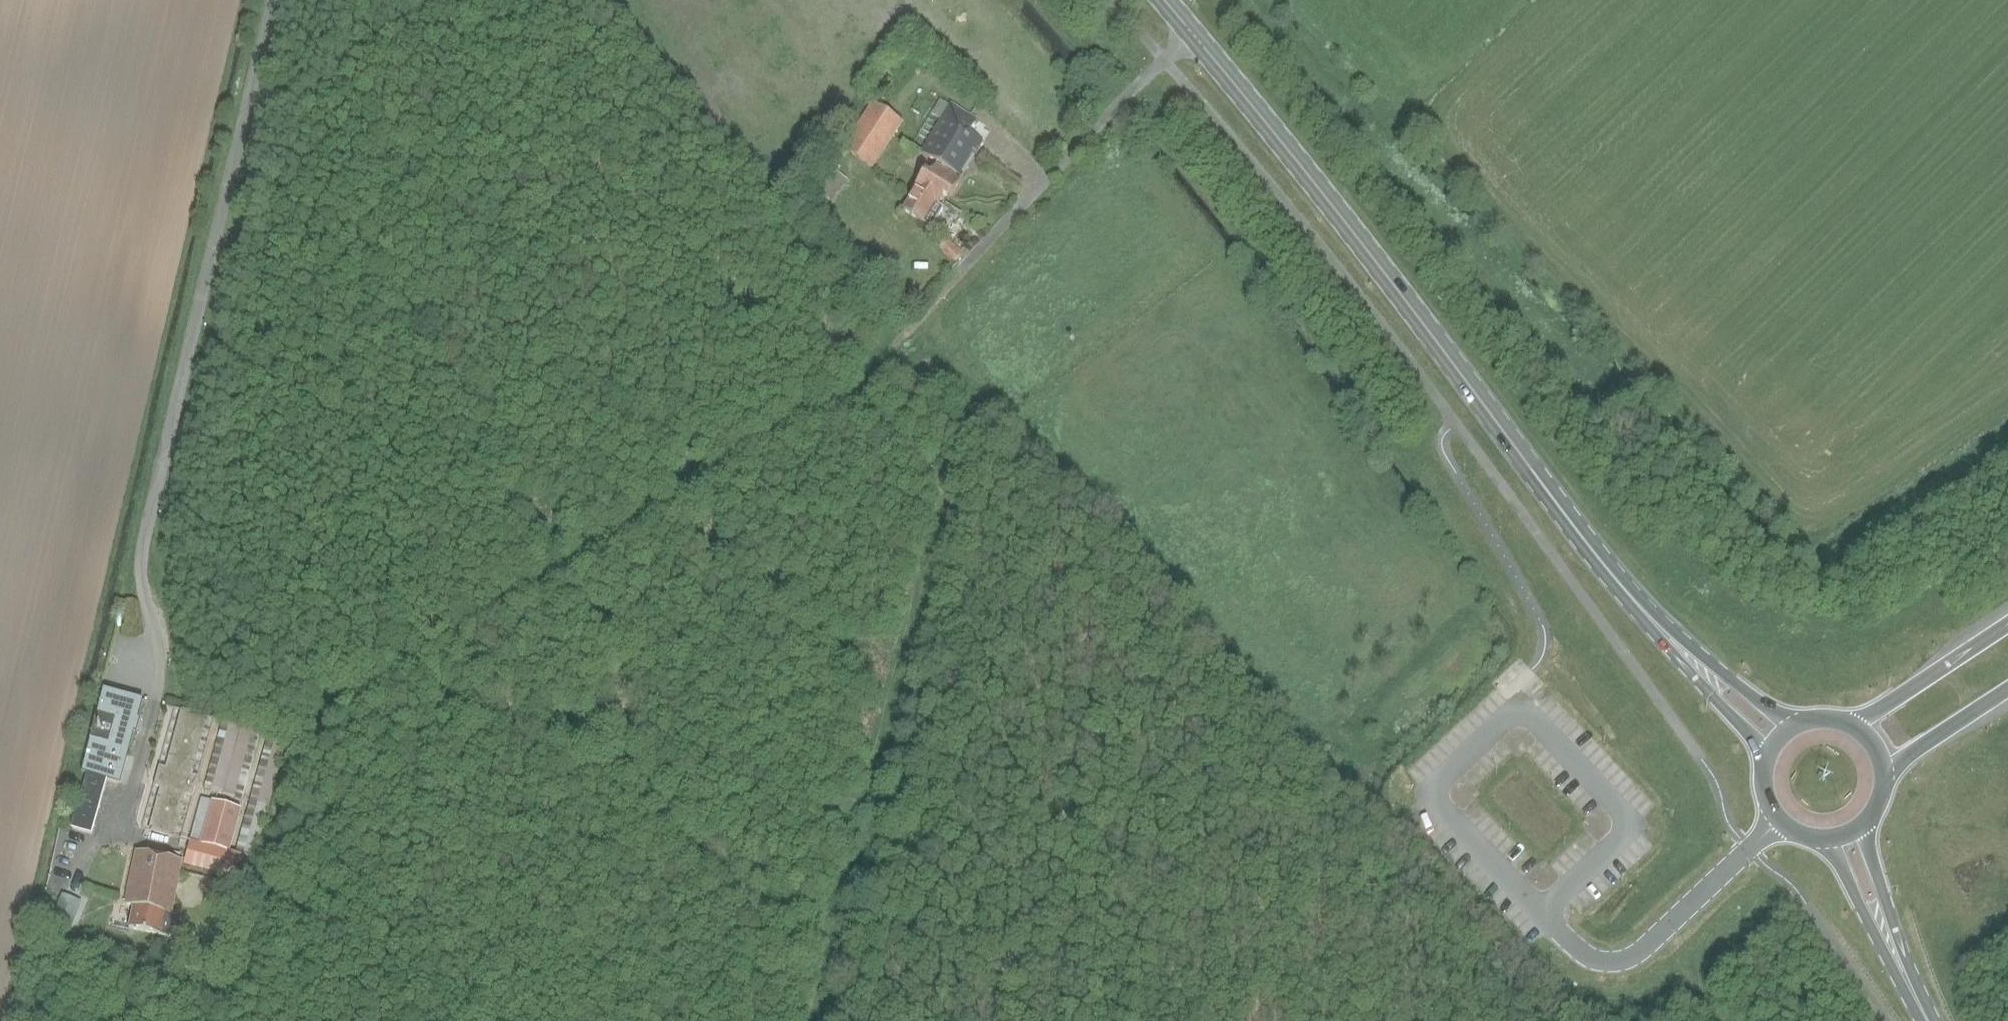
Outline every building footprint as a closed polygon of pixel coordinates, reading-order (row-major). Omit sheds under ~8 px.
[(962,177),(983,143),(969,134),(977,121),(950,105),(921,152),(938,163),(931,174),(926,171),(914,190),(916,192),(904,211),(929,227),(939,211),(934,208),(937,205),(939,206),(945,198),(950,201),(962,182),(955,178),(957,174),(962,177)] [(871,167),(900,123),(875,107),(846,151),(871,167)] [(826,163),(804,190),(816,199),(820,194),(829,201),(847,179),(838,172),(826,163)] [(953,261),(963,251),(942,232),(933,242),(953,261)] [(118,784),(133,731),(136,732),(140,720),(137,719),(142,700),(104,690),(82,773),(88,775),(107,781),(118,784)] [(193,797),(198,778),(191,776),(207,717),(184,711),(168,769),(160,767),(154,786),(162,788),(151,830),(174,837),(185,795),(193,797)] [(222,722),(204,789),(242,799),(260,732),(222,722)] [(236,853),(238,853),(232,872),(251,877),(288,739),(268,733),(236,853)] [(92,834),(107,781),(88,775),(73,829),(92,834)] [(183,863),(231,877),(232,872),(238,853),(236,853),(230,851),(242,809),(202,797),(190,840),(183,863)] [(129,928),(161,934),(173,937),(177,915),(172,914),(182,862),(136,853),(126,904),(134,906),(129,928)] [(79,903),(61,895),(49,924),(67,932),(79,903)]
